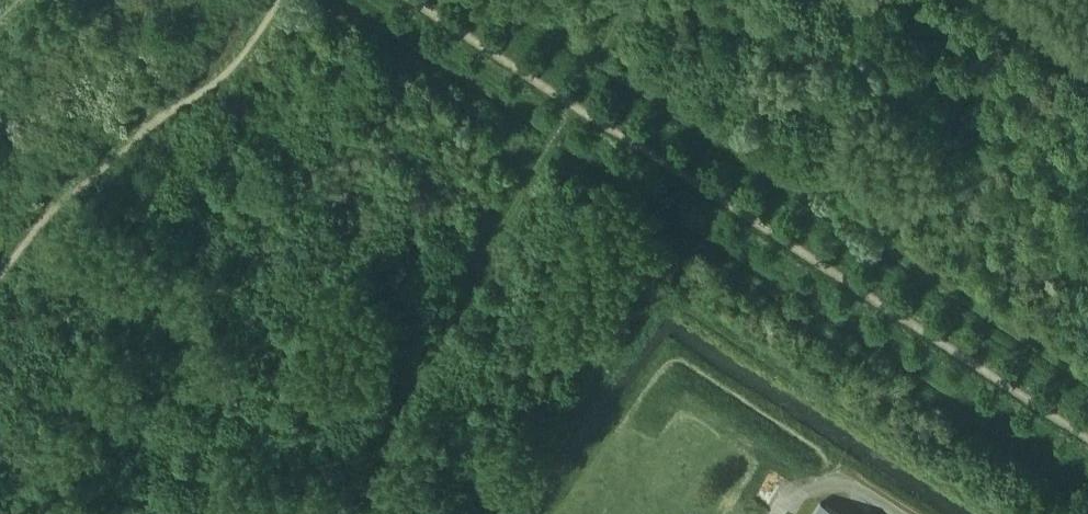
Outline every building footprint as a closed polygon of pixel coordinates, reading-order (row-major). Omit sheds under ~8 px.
[(820,502),(812,513),(839,513),(820,502)]
